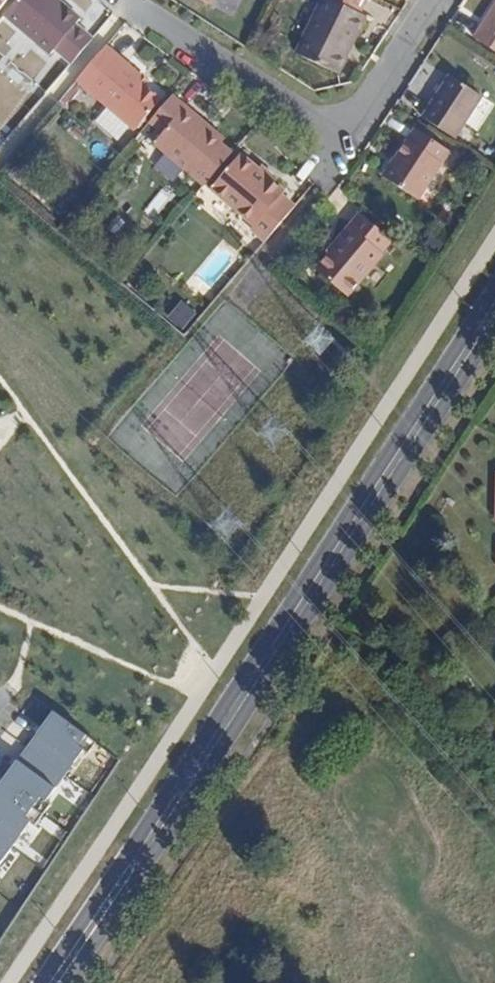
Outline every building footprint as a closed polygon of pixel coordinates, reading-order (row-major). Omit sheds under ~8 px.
[(70,65),(92,40),(75,24),(80,19),(58,0),(17,0),(4,16),(49,56),(54,50),(70,65)] [(294,54),(337,74),(347,55),(340,54),(351,34),(356,37),(367,16),(360,13),(366,0),(321,0),(294,54)] [(473,38),(494,52),(494,4),(473,38)] [(347,55),(356,37),(351,34),(340,54),(347,55)] [(140,75),(106,47),(76,82),(133,129),(159,99),(143,87),(135,81),(140,75)] [(135,81),(143,87),(147,81),(140,75),(135,81)] [(447,77),(422,118),(453,139),(480,96),(447,77)] [(172,97),(149,123),(162,133),(152,144),(203,187),(232,154),(219,142),(203,132),(208,126),(172,97)] [(223,138),(208,126),(203,132),(219,142),(223,138)] [(415,129),(383,178),(417,200),(448,151),(415,129)] [(264,243),(295,207),(281,196),(283,193),(272,183),(256,169),(238,155),(208,189),(254,227),(250,232),(264,243)] [(256,169),(272,183),(277,178),(261,165),(256,169)] [(329,254),(327,254),(314,270),(347,298),(383,256),(381,251),(390,239),(358,212),(346,226),(351,230),(329,254)] [(323,251),(327,254),(329,254),(351,230),(346,226),(323,251)] [(53,711),(26,747),(65,776),(83,751),(87,754),(96,743),(53,711)] [(26,747),(0,783),(0,784),(42,815),(50,804),(46,801),(65,776),(26,747)] [(0,784),(0,839),(12,848),(30,823),(34,827),(42,815),(0,784)] [(0,839),(0,864),(12,848),(0,839)]
